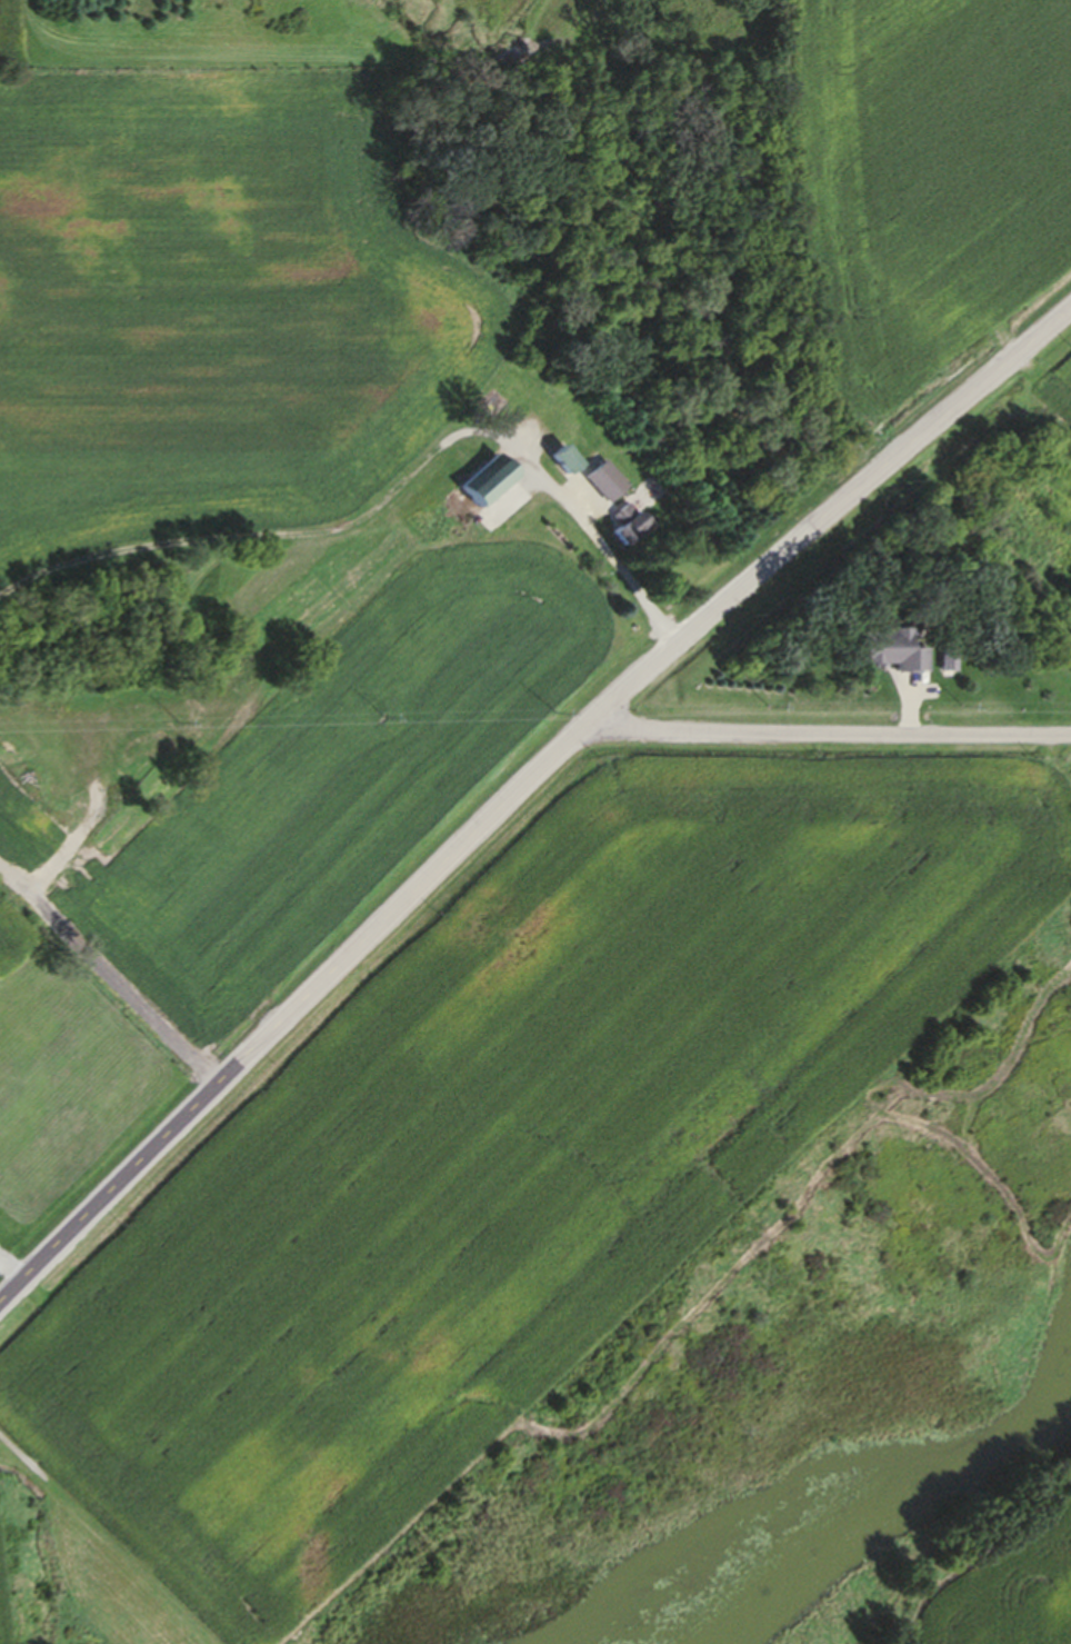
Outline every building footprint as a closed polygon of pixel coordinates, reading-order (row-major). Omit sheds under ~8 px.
[(573,469),(560,447),(543,457),(556,479),(573,469)] [(511,481),(493,460),(451,493),(469,515),(511,481)] [(579,481),(602,506),(621,489),(599,464),(579,481)] [(604,537),(617,551),(642,530),(622,507),(606,520),(613,529),(604,537)] [(919,676),(919,652),(905,652),(905,635),(856,635),(856,669),(890,669),(890,676),(919,676)]
